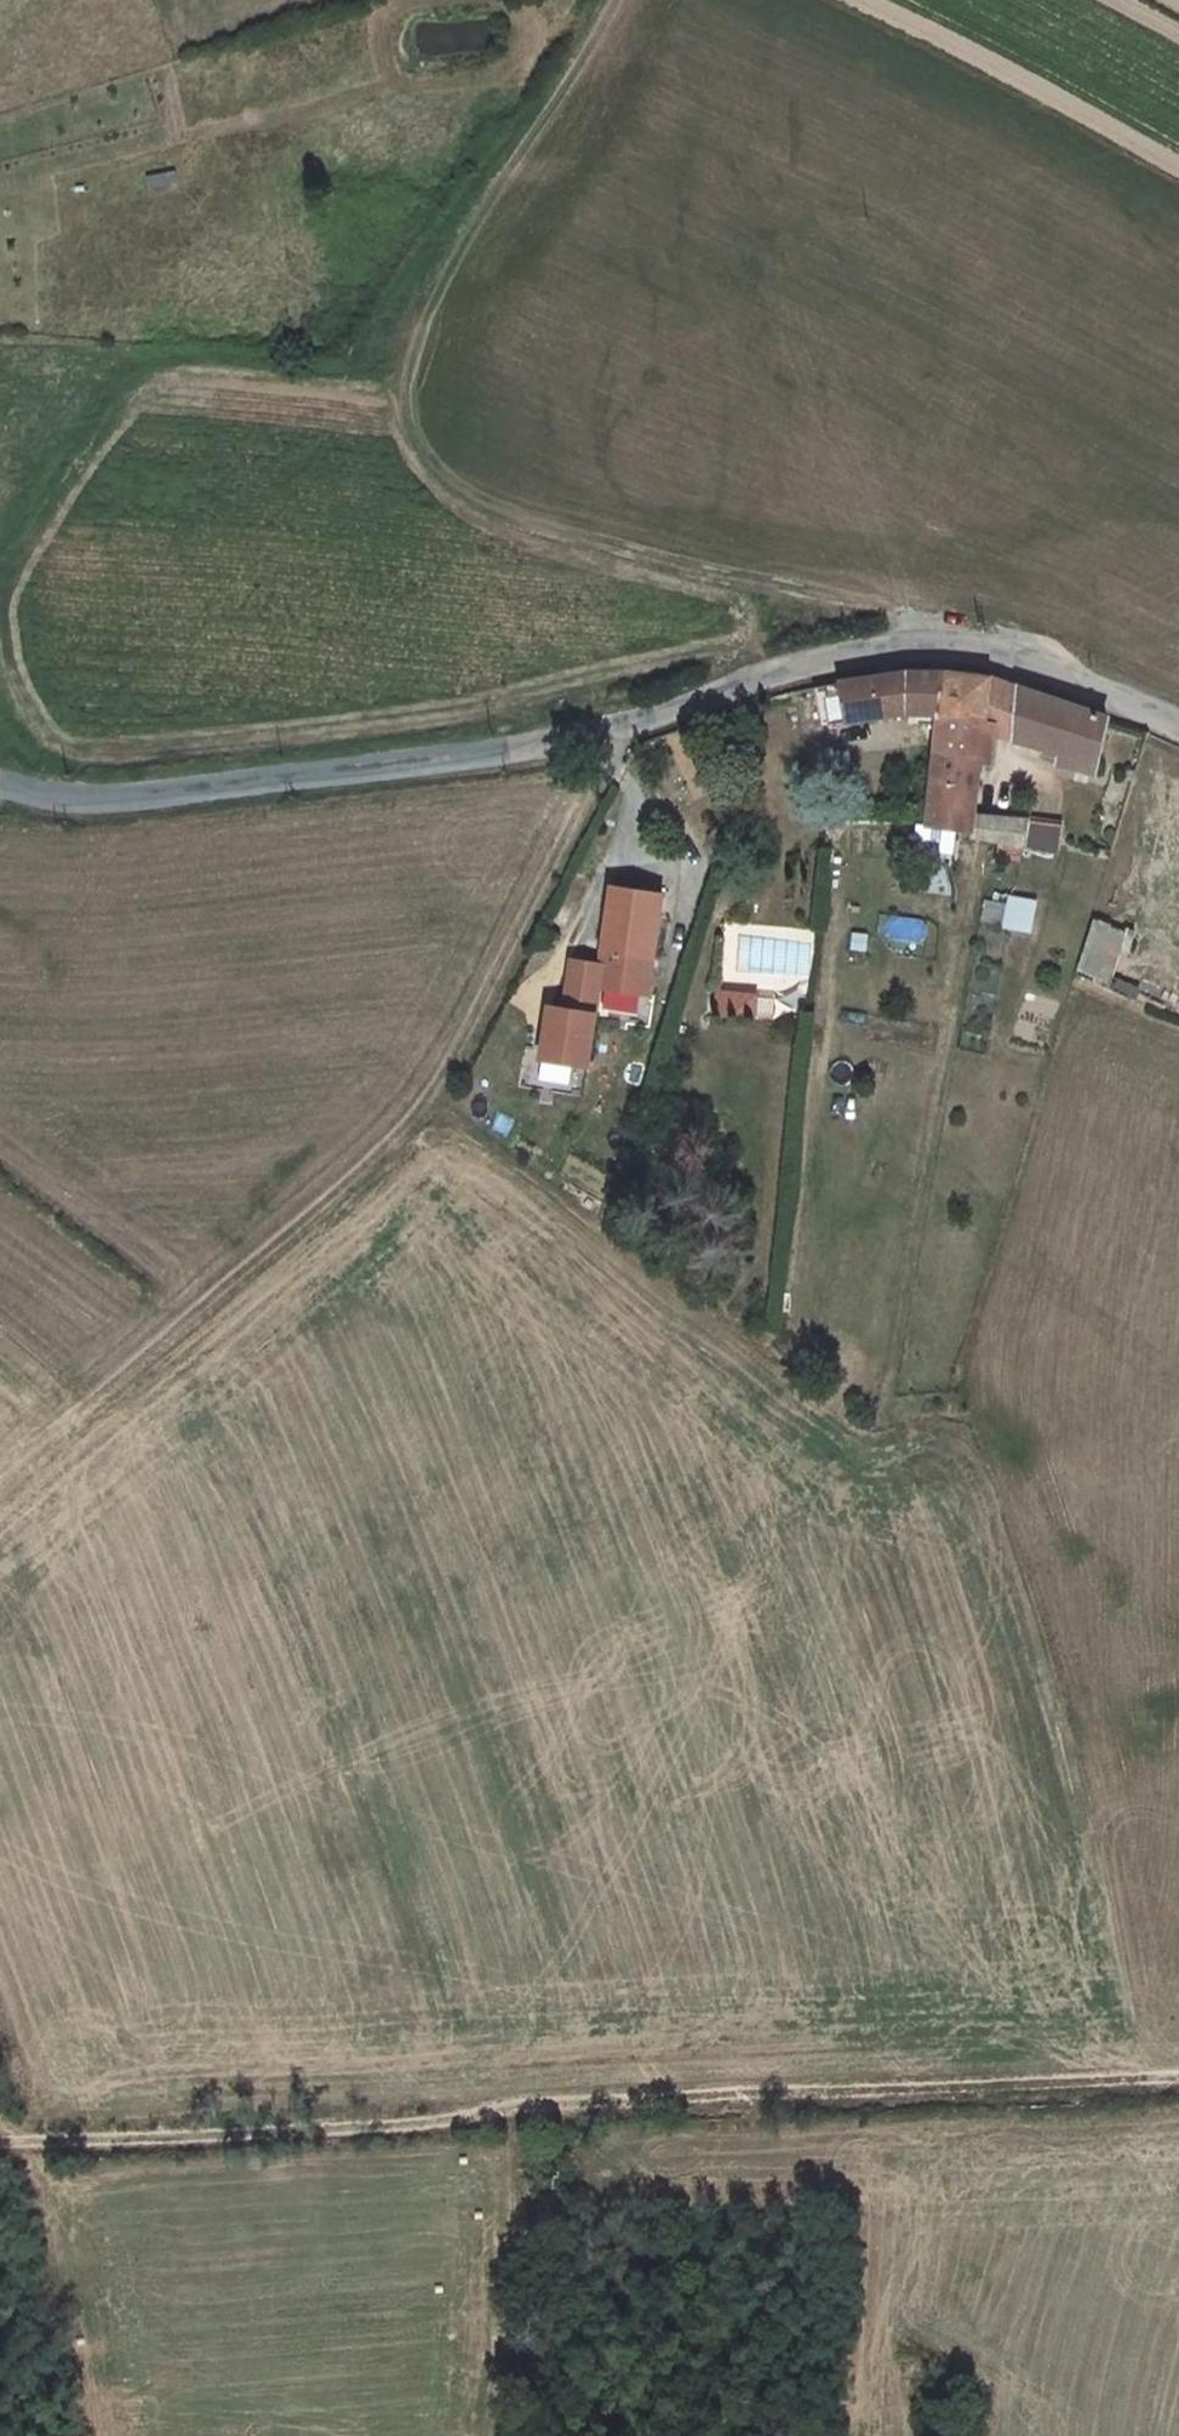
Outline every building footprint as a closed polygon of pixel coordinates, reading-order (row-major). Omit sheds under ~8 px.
[(993,698),(959,705),(954,765),(944,855),(1004,860),(1009,829),(1018,769),(1029,706),(1003,697),(993,698)] [(954,765),(959,705),(952,705),(931,708),(885,716),(818,726),(814,756),(954,765)] [(1029,706),(1018,769),(1049,775),(1060,715),(1029,706)] [(1121,788),(1132,739),(1108,730),(1060,715),(1049,775),(1121,788)] [(1009,829),(1004,860),(1037,864),(1063,867),(1067,836),(1009,829)] [(1008,893),(1002,926),(1031,931),(1037,898),(1008,893)] [(700,910),(647,903),(630,987),(599,982),(591,1031),(575,1028),(567,1079),(616,1087),(629,1007),(681,1015),(700,910)] [(1149,940),(1118,930),(1112,952),(1143,962),(1151,965),(1159,940),(1150,937),(1149,940)] [(1112,952),(1103,980),(1178,1003),(1178,993),(1138,981),(1143,962),(1112,952)]
